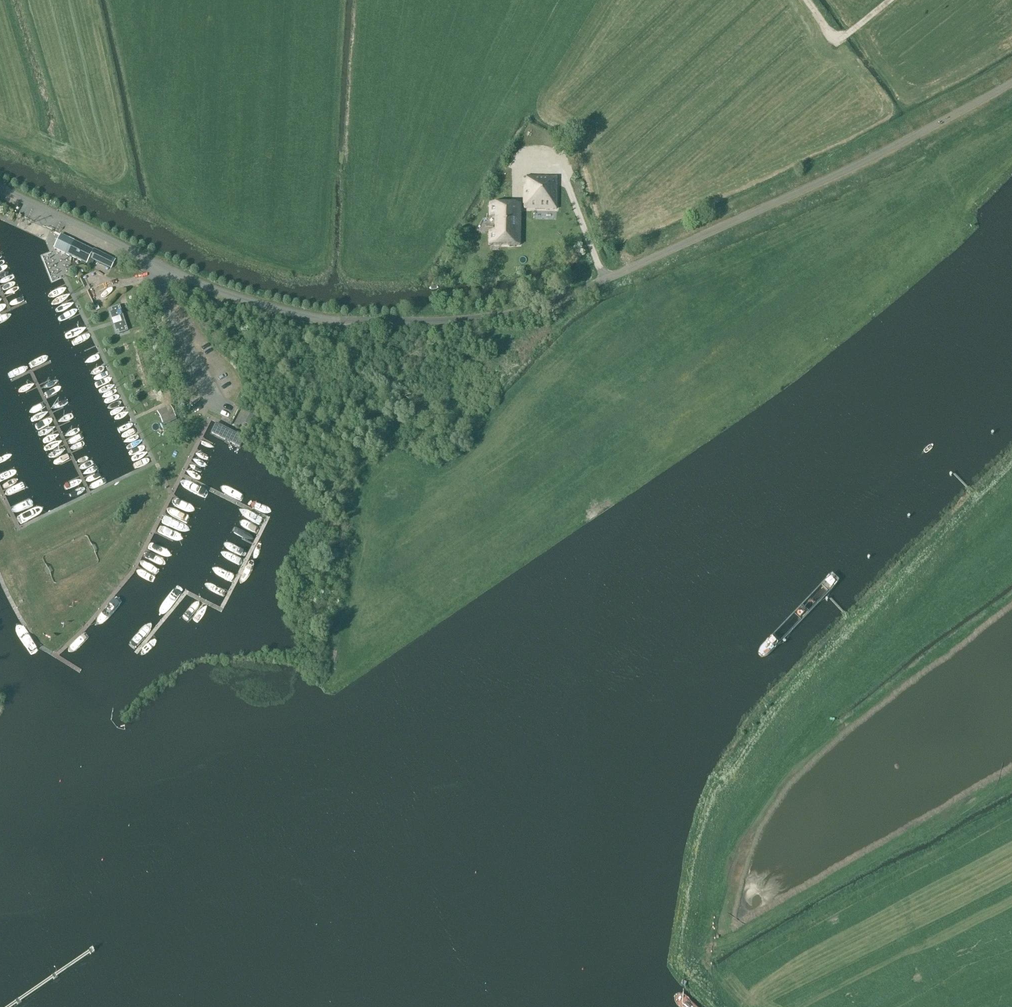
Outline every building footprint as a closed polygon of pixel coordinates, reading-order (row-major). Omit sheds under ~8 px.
[(556,210),(557,178),(527,177),(526,186),(524,186),(524,209),(556,210)] [(519,245),(520,205),(490,205),(490,217),(494,217),(494,232),(490,232),(489,245),(519,245)] [(93,249),(92,251),(60,235),(53,249),(85,264),(88,258),(110,269),(115,259),(93,249)] [(119,307),(111,310),(112,312),(115,321),(116,324),(118,331),(119,334),(127,331),(119,307)] [(217,375),(228,362),(217,353),(206,366),(217,375)] [(163,425),(176,419),(170,407),(158,413),(163,425)] [(247,419),(255,423),(259,415),(251,412),(247,419)] [(215,424),(210,434),(242,451),(247,441),(215,424)]
